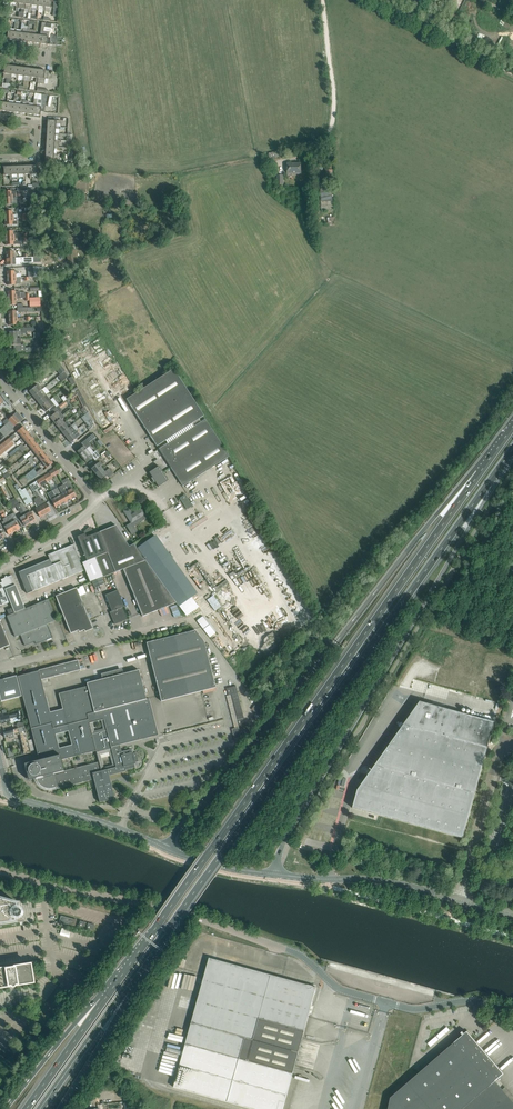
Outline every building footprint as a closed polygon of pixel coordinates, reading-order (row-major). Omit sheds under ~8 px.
[(18,0),(11,0),(11,2),(10,2),(11,3),(10,5),(16,6),(16,8),(18,9),(19,4),(18,3),(18,0)] [(52,1),(52,0),(53,0),(45,0),(44,7),(45,7),(45,12),(51,13),(52,7),(51,7),(52,1)] [(411,9),(419,14),(426,0),(416,0),(411,9)] [(454,2),(441,26),(449,30),(465,0),(451,0),(454,2)] [(44,26),(45,26),(46,23),(42,22),(40,35),(41,35),(40,44),(48,45),(48,44),(47,44),(48,37),(49,37),(50,32),(43,31),(44,26)] [(14,40),(15,32),(13,32),(14,29),(10,28),(10,27),(8,27),(7,27),(7,32),(8,32),(7,39),(6,39),(14,40)] [(11,74),(12,66),(4,65),(4,66),(5,66),(4,73),(3,73),(4,73),(3,78),(8,78),(11,79),(11,77),(12,75),(11,74)] [(49,71),(38,70),(37,78),(38,78),(38,82),(38,83),(44,84),(45,79),(48,79),(49,71)] [(41,107),(37,107),(38,100),(38,99),(34,99),(33,104),(33,106),(34,106),(33,115),(41,116),(41,115),(40,115),(41,108),(42,108),(42,107),(41,107)] [(47,119),(47,127),(55,128),(55,126),(56,124),(60,124),(60,120),(55,120),(55,121),(48,120),(48,119),(47,119)] [(268,153),(264,154),(264,157),(268,156),(269,159),(283,156),(281,150),(268,153)] [(53,162),(54,157),(54,156),(58,156),(58,153),(57,153),(54,153),(54,154),(45,154),(45,162),(46,162),(46,161),(53,161),(53,162)] [(287,173),(301,173),(301,163),(287,163),(287,173)] [(38,165),(30,166),(31,174),(32,174),(32,177),(36,177),(36,178),(39,178),(38,174),(37,166),(38,166),(38,165)] [(17,175),(17,166),(10,167),(11,175),(12,175),(12,178),(16,177),(16,179),(19,179),(19,177),(19,175),(17,175)] [(24,174),(24,166),(17,166),(17,175),(19,175),(19,177),(23,177),(23,179),(25,179),(25,174),(24,174)] [(31,174),(30,166),(24,166),(24,174),(25,174),(29,174),(30,179),(32,178),(32,177),(32,174),(31,174)] [(11,175),(10,167),(3,167),(3,168),(4,175),(3,175),(9,175),(10,179),(12,179),(12,178),(12,175),(11,175)] [(326,192),(326,186),(330,186),(330,176),(333,176),(332,170),(326,170),(327,176),(323,176),(323,177),(320,178),(321,201),(332,201),(332,193),(332,188),(329,188),(329,192),(326,192)] [(70,264),(79,263),(77,249),(68,250),(70,264)] [(15,258),(6,258),(6,263),(7,265),(12,265),(21,265),(20,263),(23,262),(28,262),(33,262),(33,257),(27,257),(24,257),(15,258)] [(33,267),(28,267),(29,270),(33,270),(34,277),(39,277),(39,266),(33,266),(33,267)] [(38,290),(39,297),(42,297),(41,290),(39,290),(39,287),(30,287),(30,291),(38,290)] [(58,287),(51,289),(57,308),(63,307),(58,287)] [(36,298),(29,298),(29,300),(29,307),(36,307),(40,307),(40,298),(36,298)] [(36,327),(24,328),(24,332),(27,331),(36,331),(36,332),(37,338),(39,338),(40,338),(40,333),(39,331),(39,327),(36,327)] [(21,338),(9,339),(10,345),(13,345),(13,346),(14,346),(14,352),(25,351),(25,352),(37,351),(37,347),(25,347),(25,345),(21,345),(21,338)] [(54,366),(61,374),(64,372),(65,371),(58,363),(54,366)] [(156,446),(189,425),(199,419),(204,416),(174,369),(126,399),(156,446)] [(61,374),(58,376),(62,382),(68,377),(64,372),(61,374)] [(33,396),(42,390),(37,384),(29,391),(33,396)] [(37,402),(46,395),(42,390),(33,396),(37,402)] [(86,405),(79,390),(75,392),(67,399),(68,401),(73,398),(77,394),(81,401),(83,407),(84,407),(86,405)] [(41,407),(50,400),(46,395),(37,402),(41,407)] [(56,408),(54,405),(50,400),(41,407),(46,412),(48,410),(50,412),(56,408)] [(63,416),(60,413),(62,412),(62,410),(59,406),(56,408),(50,412),(52,415),(50,417),(54,422),(63,416)] [(88,413),(84,407),(83,407),(81,409),(84,413),(79,417),(80,419),(81,418),(88,413)] [(90,418),(88,413),(81,418),(85,423),(87,421),(90,418)] [(13,415),(8,420),(15,426),(19,422),(13,415)] [(64,423),(62,420),(64,418),(63,416),(54,422),(58,428),(64,423)] [(229,455),(217,437),(205,419),(201,422),(199,419),(189,425),(191,428),(158,449),(182,486),(187,483),(229,455)] [(14,426),(8,420),(9,421),(5,425),(10,431),(13,429),(14,426)] [(67,421),(64,423),(58,428),(62,433),(71,426),(67,421)] [(5,425),(0,429),(0,432),(5,437),(10,431),(5,425)] [(75,431),(71,426),(62,433),(66,438),(72,433),(75,431)] [(22,438),(28,433),(23,427),(17,431),(17,432),(15,434),(18,437),(20,435),(22,438)] [(27,444),(33,439),(28,433),(22,438),(27,444)] [(76,438),(72,433),(66,438),(71,443),(76,438)] [(0,445),(0,456),(15,444),(15,443),(12,439),(16,436),(14,434),(0,445)] [(91,445),(89,443),(95,437),(93,434),(81,443),(84,446),(77,452),(82,457),(88,452),(86,449),(91,445)] [(32,450),(38,445),(33,439),(27,444),(32,450)] [(37,456),(43,451),(38,445),(32,450),(37,456)] [(42,462),(48,457),(43,451),(37,456),(42,462)] [(95,461),(100,456),(96,451),(91,455),(88,452),(82,457),(86,463),(93,458),(95,461)] [(20,463),(30,455),(28,453),(18,461),(20,463)] [(105,462),(100,456),(95,461),(97,464),(91,469),(95,474),(102,469),(100,467),(105,462)] [(46,468),(53,463),(48,457),(42,462),(46,468)] [(168,481),(159,466),(149,472),(152,477),(151,478),(154,483),(155,482),(158,487),(168,481)] [(32,480),(38,475),(43,471),(41,468),(36,472),(35,471),(33,469),(24,476),(18,481),(23,486),(27,484),(27,483),(28,480),(32,480)] [(114,474),(111,470),(110,468),(105,472),(102,469),(95,474),(100,480),(107,475),(109,478),(114,474)] [(57,475),(56,473),(54,469),(49,472),(49,473),(51,476),(52,478),(57,475)] [(52,478),(51,476),(49,473),(44,476),(46,480),(47,482),(53,479),(52,478)] [(47,481),(44,477),(37,481),(40,487),(44,485),(43,483),(47,481)] [(34,491),(40,487),(37,481),(29,486),(33,492),(36,497),(39,496),(36,491),(35,492),(34,491)] [(68,482),(65,484),(69,490),(66,491),(71,499),(76,497),(72,489),(73,488),(71,484),(70,485),(68,482)] [(71,499),(66,491),(65,492),(61,486),(58,488),(62,494),(61,495),(63,499),(64,498),(66,502),(71,499)] [(29,504),(22,491),(22,490),(20,488),(17,490),(19,493),(26,505),(29,504)] [(22,491),(29,504),(32,502),(25,488),(22,490),(22,491)] [(65,503),(63,499),(61,495),(57,488),(52,491),(56,497),(60,506),(65,503)] [(60,506),(56,497),(52,491),(47,494),(53,503),(56,508),(60,506)] [(186,495),(180,498),(187,510),(196,504),(194,501),(191,503),(186,495)] [(51,511),(46,503),(44,500),(42,501),(39,496),(36,498),(45,514),(51,511)] [(21,508),(19,504),(17,499),(15,500),(14,498),(8,502),(12,509),(16,507),(19,512),(20,512),(22,516),(20,518),(24,526),(30,523),(21,508)] [(45,514),(36,498),(34,499),(35,500),(34,500),(38,508),(35,509),(40,517),(45,514)] [(35,520),(32,515),(29,509),(26,509),(25,506),(24,507),(22,503),(19,504),(21,508),(30,523),(35,520)] [(132,534),(136,531),(137,532),(137,531),(134,526),(148,517),(141,505),(136,508),(136,509),(132,511),(129,507),(123,510),(131,523),(126,526),(132,534)] [(15,521),(17,519),(14,513),(7,516),(3,509),(2,510),(5,516),(6,517),(14,532),(19,529),(15,521)] [(14,532),(6,517),(5,516),(2,517),(3,519),(2,519),(4,521),(2,522),(8,535),(14,532)] [(116,525),(99,532),(115,572),(123,569),(145,560),(144,558),(137,548),(134,543),(129,546),(116,525)] [(84,534),(77,537),(86,561),(81,563),(89,582),(103,577),(115,572),(99,532),(94,534),(92,528),(90,529),(89,527),(90,527),(83,532),(84,534)] [(141,538),(134,543),(137,548),(144,558),(145,560),(151,568),(167,556),(160,546),(153,536),(153,537),(144,543),(141,538)] [(49,559),(18,572),(27,593),(32,591),(84,570),(76,549),(74,544),(48,555),(49,559)] [(145,560),(123,569),(142,616),(176,603),(151,568),(145,560)] [(24,608),(13,580),(11,575),(7,577),(7,576),(7,578),(5,578),(5,577),(4,577),(5,578),(1,579),(2,582),(10,602),(12,608),(7,610),(9,615),(24,608)] [(2,582),(0,583),(0,606),(10,602),(2,582)] [(92,629),(90,623),(76,588),(55,596),(70,633),(78,630),(79,632),(84,630),(85,632),(92,629)] [(117,590),(105,595),(112,611),(110,612),(111,616),(112,616),(113,617),(114,619),(113,620),(115,624),(127,619),(122,607),(124,606),(117,590)] [(57,620),(55,615),(48,599),(7,616),(15,637),(20,635),(46,624),(57,620)] [(9,645),(0,622),(0,649),(9,645)] [(52,638),(46,624),(20,635),(24,646),(40,639),(41,642),(52,638)] [(204,641),(195,630),(146,643),(148,648),(162,701),(215,687),(204,641)] [(46,696),(45,697),(41,679),(80,670),(78,660),(38,670),(39,671),(17,676),(39,760),(59,754),(61,760),(75,756),(72,745),(59,748),(55,734),(68,731),(66,723),(63,709),(50,712),(46,696)] [(87,714),(146,699),(139,670),(86,683),(87,686),(58,693),(59,694),(59,693),(63,709),(66,723),(87,717),(87,714)] [(16,676),(0,680),(0,698),(1,701),(21,696),(16,676)] [(227,696),(235,728),(239,727),(231,694),(227,696)] [(149,698),(146,699),(87,714),(87,717),(89,723),(92,723),(100,720),(104,720),(111,747),(120,745),(158,735),(149,698)] [(268,712),(258,702),(252,709),(262,718),(268,712)] [(420,702),(404,724),(488,747),(495,722),(420,702)] [(19,717),(18,713),(0,717),(0,718),(1,723),(10,721),(9,719),(19,717)] [(96,751),(89,723),(87,717),(66,723),(68,731),(72,745),(75,756),(96,751)] [(131,752),(130,749),(121,751),(120,745),(111,747),(104,720),(100,720),(103,728),(94,731),(92,723),(89,723),(96,751),(99,762),(63,771),(53,774),(57,787),(57,788),(58,788),(93,779),(99,802),(115,799),(109,775),(126,771),(126,770),(135,767),(134,764),(135,764),(135,762),(138,762),(136,752),(133,753),(133,752),(131,752)] [(463,838),(488,747),(404,724),(401,722),(398,726),(401,728),(357,790),(352,808),(370,813),(462,838),(463,838)] [(24,726),(18,728),(3,732),(5,738),(9,736),(10,738),(14,737),(14,735),(21,734),(24,748),(22,748),(24,754),(31,753),(26,732),(24,726)] [(63,771),(61,760),(59,754),(39,760),(24,764),(28,780),(35,778),(36,780),(37,782),(39,784),(41,786),(43,787),(45,788),(48,788),(50,788),(53,788),(56,787),(57,787),(53,774),(63,771)] [(370,813),(365,832),(383,837),(380,849),(454,869),(462,838),(370,813)] [(24,922),(18,915),(18,914),(19,914),(20,914),(20,913),(20,912),(19,911),(19,912),(18,911),(18,910),(17,909),(16,908),(17,903),(0,898),(0,925),(24,922)] [(59,922),(75,926),(76,920),(61,915),(59,922)] [(302,1038),(316,987),(209,958),(174,1087),(253,1108),(283,1108),(302,1038)] [(10,985),(11,986),(12,986),(13,986),(14,985),(14,984),(16,984),(16,985),(33,982),(30,963),(13,966),(13,967),(5,968),(5,967),(0,968),(0,987),(8,986),(8,985),(10,985)] [(408,1082),(431,1108),(463,1108),(495,1081),(503,1074),(467,1031),(464,1033),(462,1031),(460,1033),(462,1035),(408,1082)] [(495,1081),(463,1108),(512,1108),(512,1102),(495,1081)] [(408,1082),(390,1097),(388,1108),(431,1108),(408,1082)]
